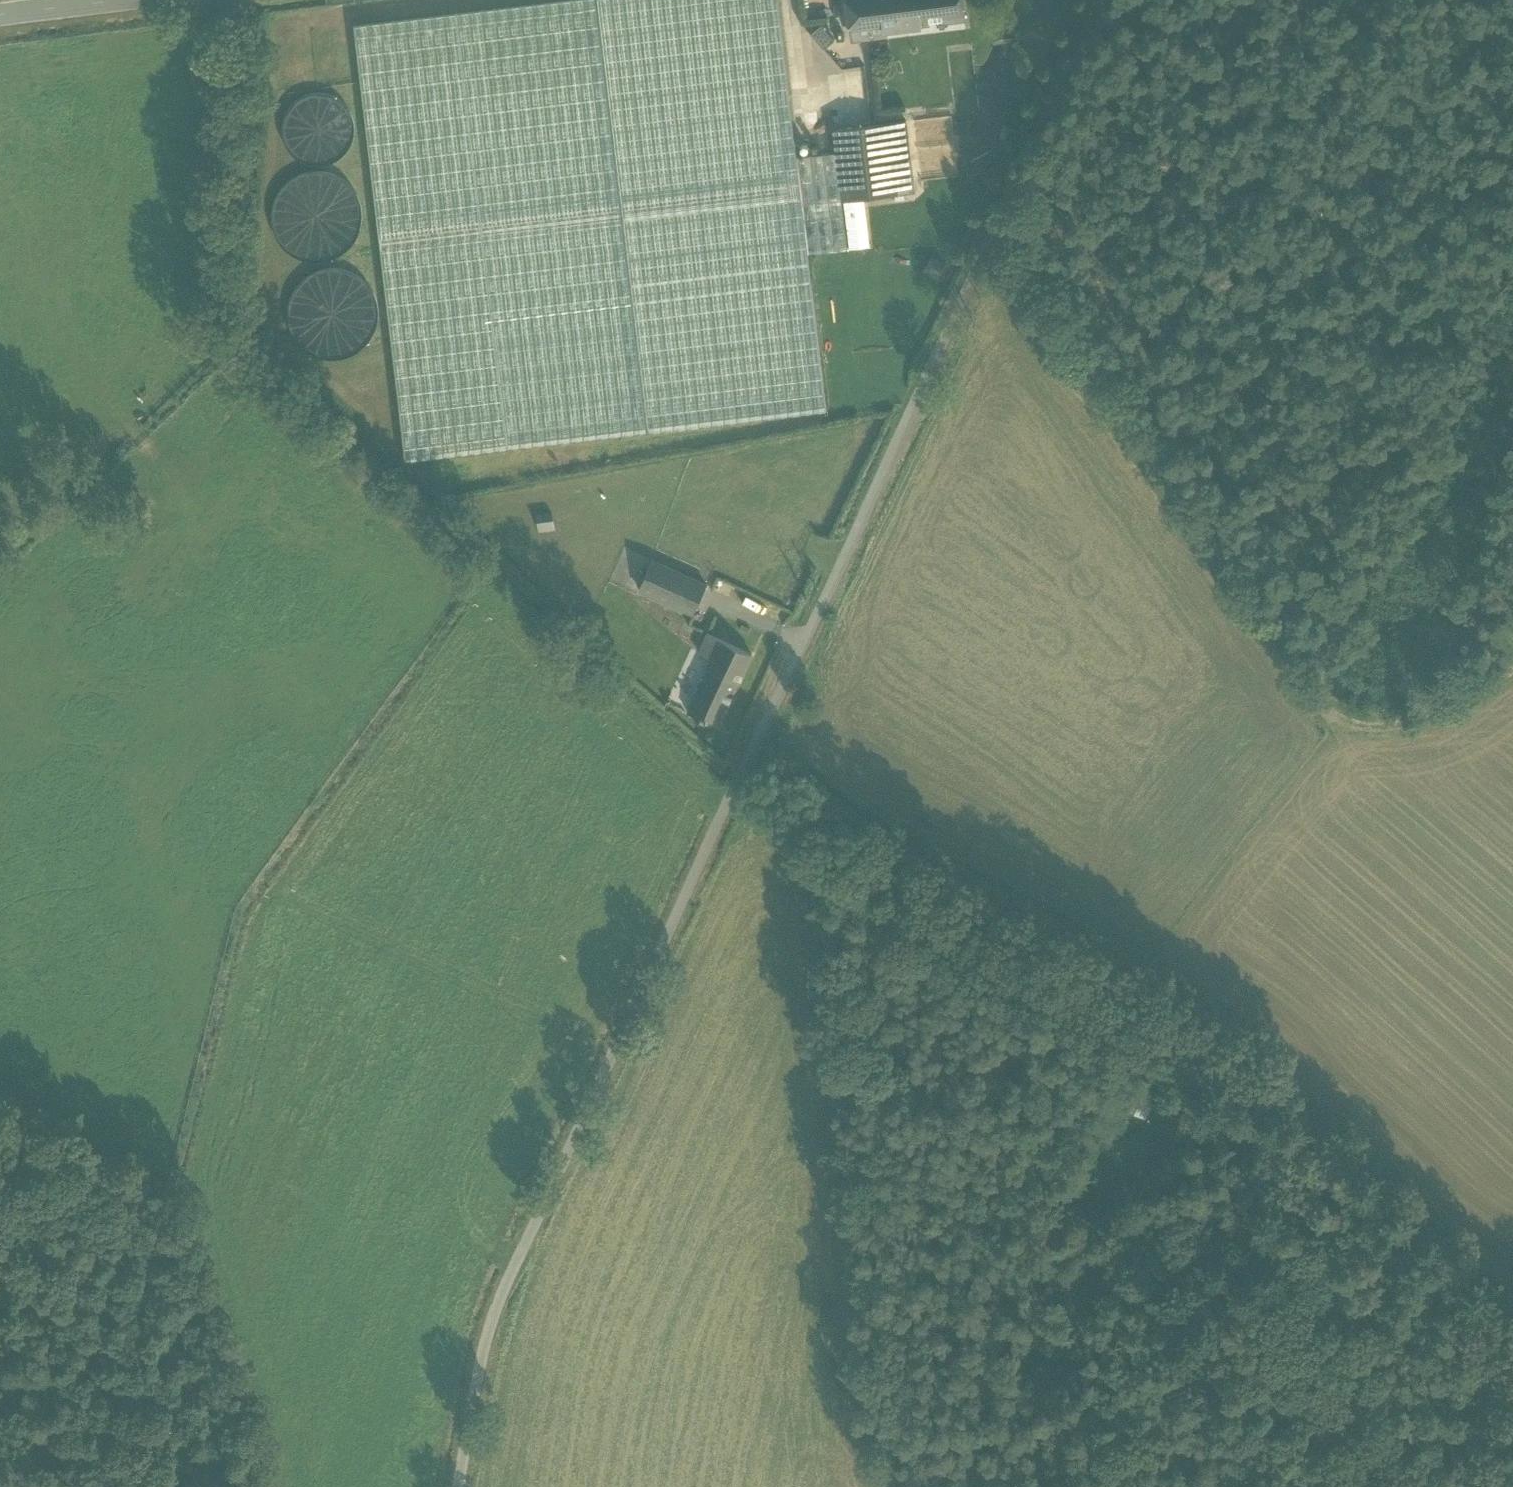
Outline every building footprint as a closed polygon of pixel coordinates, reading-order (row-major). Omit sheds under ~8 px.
[(402,457),(824,411),(806,249),(845,244),(841,205),(836,160),(797,164),(779,0),(597,0),(355,26),(402,457)] [(897,0),(839,0),(844,35),(901,28),(897,0)] [(957,20),(955,0),(897,0),(901,28),(957,20)] [(833,133),(836,160),(841,205),(912,197),(904,126),(833,133)] [(652,561),(638,593),(690,615),(703,582),(652,561)] [(681,714),(717,730),(750,655),(714,639),(681,714)]
